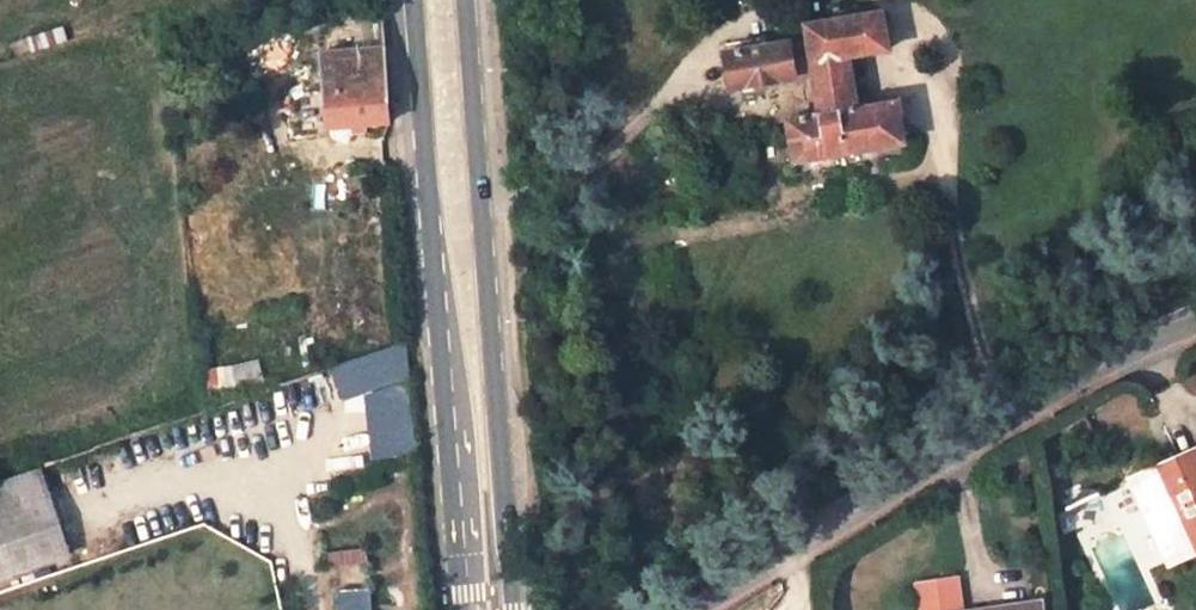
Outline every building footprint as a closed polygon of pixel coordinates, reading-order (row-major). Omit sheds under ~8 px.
[(795,162),(905,144),(897,103),(856,110),(847,57),(889,49),(883,13),(807,26),(810,42),(728,56),(733,89),(815,75),(822,116),(788,121),(795,162)] [(318,56),(325,129),(390,123),(381,17),(324,24),(327,54),(318,56)] [(332,365),(344,402),(407,380),(410,379),(407,340),(332,365)] [(407,380),(365,395),(375,465),(412,456),(407,380)] [(1170,557),(1195,547),(1195,548),(1195,446),(1133,474),(1170,557)] [(0,482),(0,576),(70,553),(41,468),(0,482)] [(956,577),(916,584),(920,609),(960,609),(956,577)] [(338,591),(338,609),(369,609),(369,591),(338,591)]
